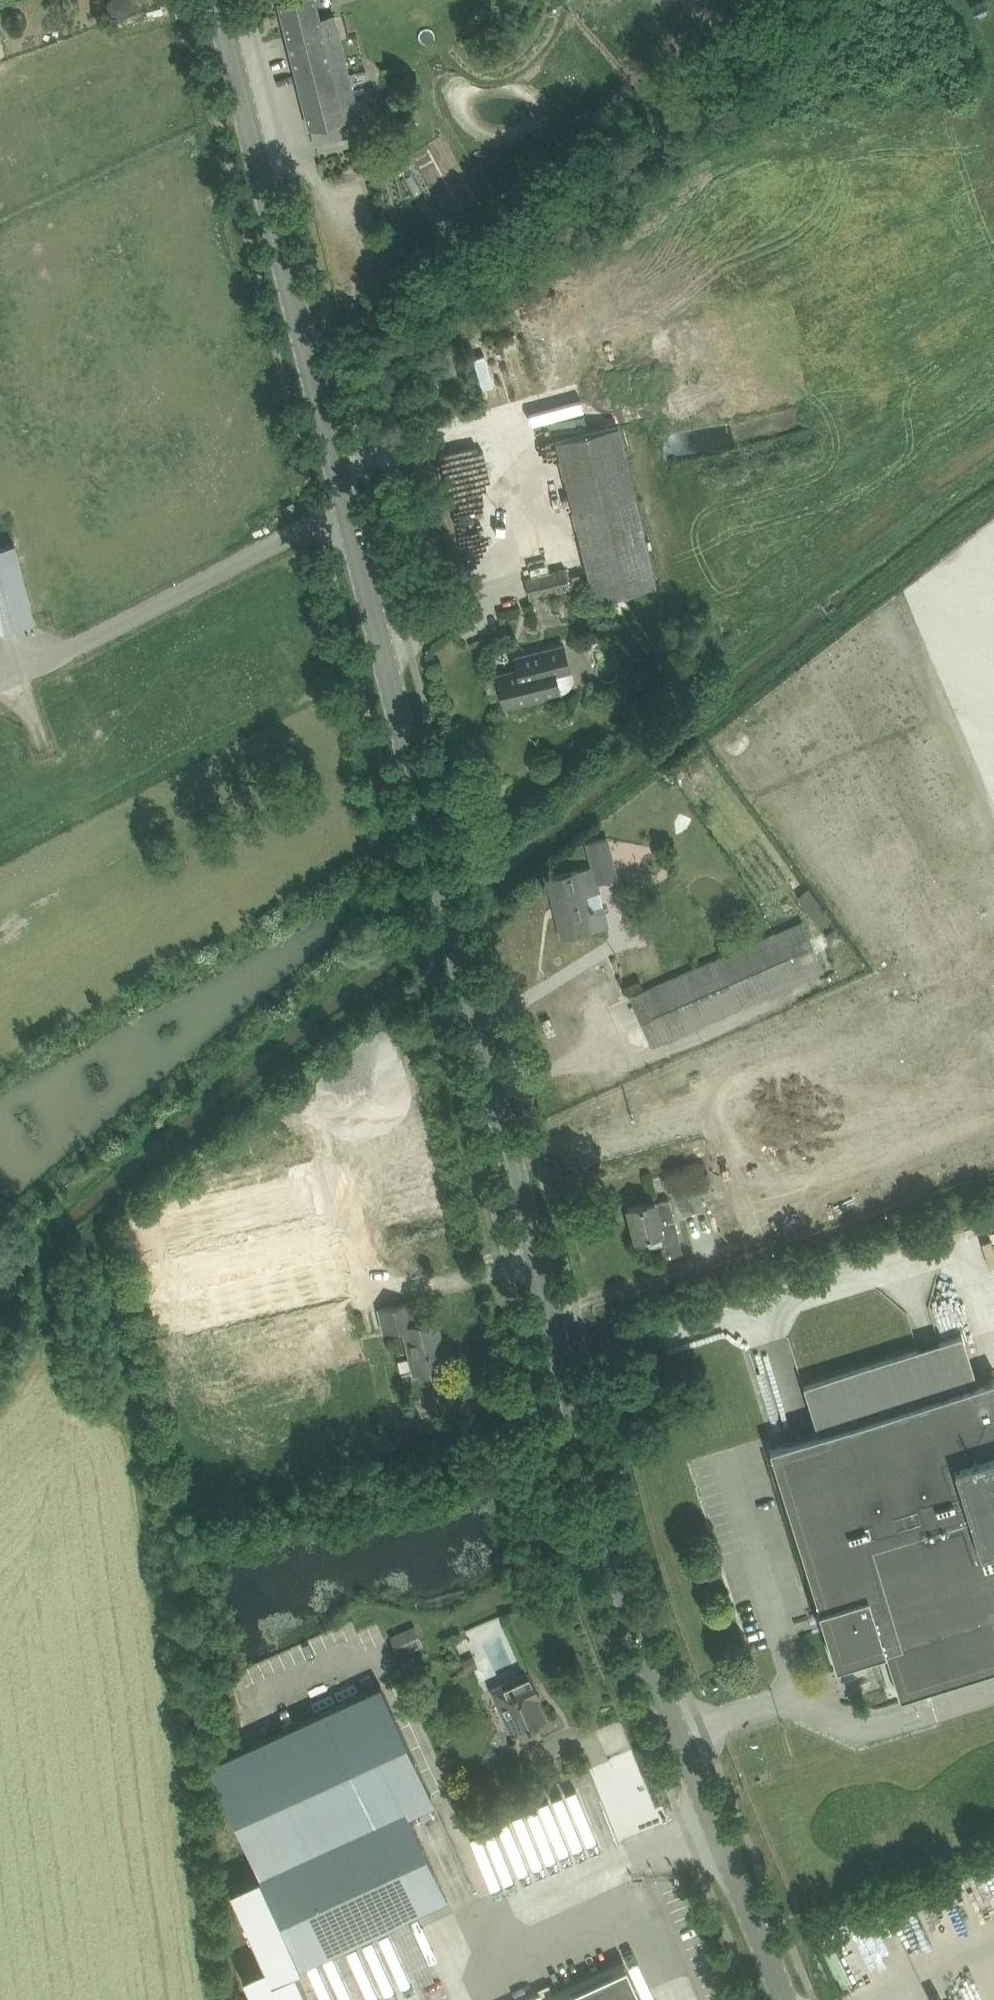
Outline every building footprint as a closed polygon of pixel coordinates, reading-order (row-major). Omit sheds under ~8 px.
[(310,127),(314,143),(348,135),(345,121),(358,118),(332,14),(319,17),(315,0),(278,0),(310,127)] [(554,435),(587,596),(652,583),(618,421),(554,435)] [(293,501),(283,505),(285,511),(296,506),(293,501)] [(15,542),(0,546),(0,629),(35,620),(15,542)] [(528,595),(570,588),(566,567),(524,573),(528,595)] [(555,673),(570,669),(564,644),(515,656),(515,657),(521,656),(524,665),(521,666),(519,669),(497,674),(505,706),(560,692),(555,673)] [(769,695),(732,726),(746,742),(783,711),(769,695)] [(619,877),(608,838),(588,842),(593,865),(547,877),(555,911),(562,937),(610,924),(599,882),(619,877)] [(809,887),(797,896),(821,928),(833,919),(809,887)] [(630,996),(652,1045),(824,970),(803,921),(776,933),(630,996)] [(837,925),(827,931),(834,941),(842,935),(837,925)] [(669,1194),(631,1202),(639,1236),(659,1232),(664,1253),(681,1249),(669,1194)] [(436,1329),(433,1317),(413,1322),(409,1301),(379,1308),(383,1331),(404,1327),(415,1371),(447,1363),(441,1340),(440,1340),(438,1335),(440,1334),(439,1329),(436,1329)] [(346,1314),(312,1322),(321,1363),(355,1355),(346,1314)] [(993,1664),(993,1377),(979,1382),(962,1332),(939,1339),(929,1343),(918,1346),(803,1383),(819,1431),(796,1438),(770,1446),(820,1605),(818,1606),(836,1662),(886,1646),(900,1693),(993,1664)] [(394,1422),(391,1406),(385,1407),(380,1408),(383,1424),(390,1423),(394,1422)] [(418,1647),(409,1626),(390,1635),(399,1655),(418,1647)] [(467,1671),(478,1666),(473,1654),(462,1660),(467,1671)] [(530,1723),(547,1715),(534,1687),(537,1686),(529,1670),(490,1688),(509,1730),(528,1721),(530,1723)] [(265,1963),(243,1973),(255,1999),(309,1999),(294,1967),(447,1898),(406,1805),(431,1794),(383,1684),(209,1762),(258,1873),(231,1885),(265,1963)] [(622,1962),(552,1994),(549,1987),(521,1999),(640,1999),(622,1962)]
